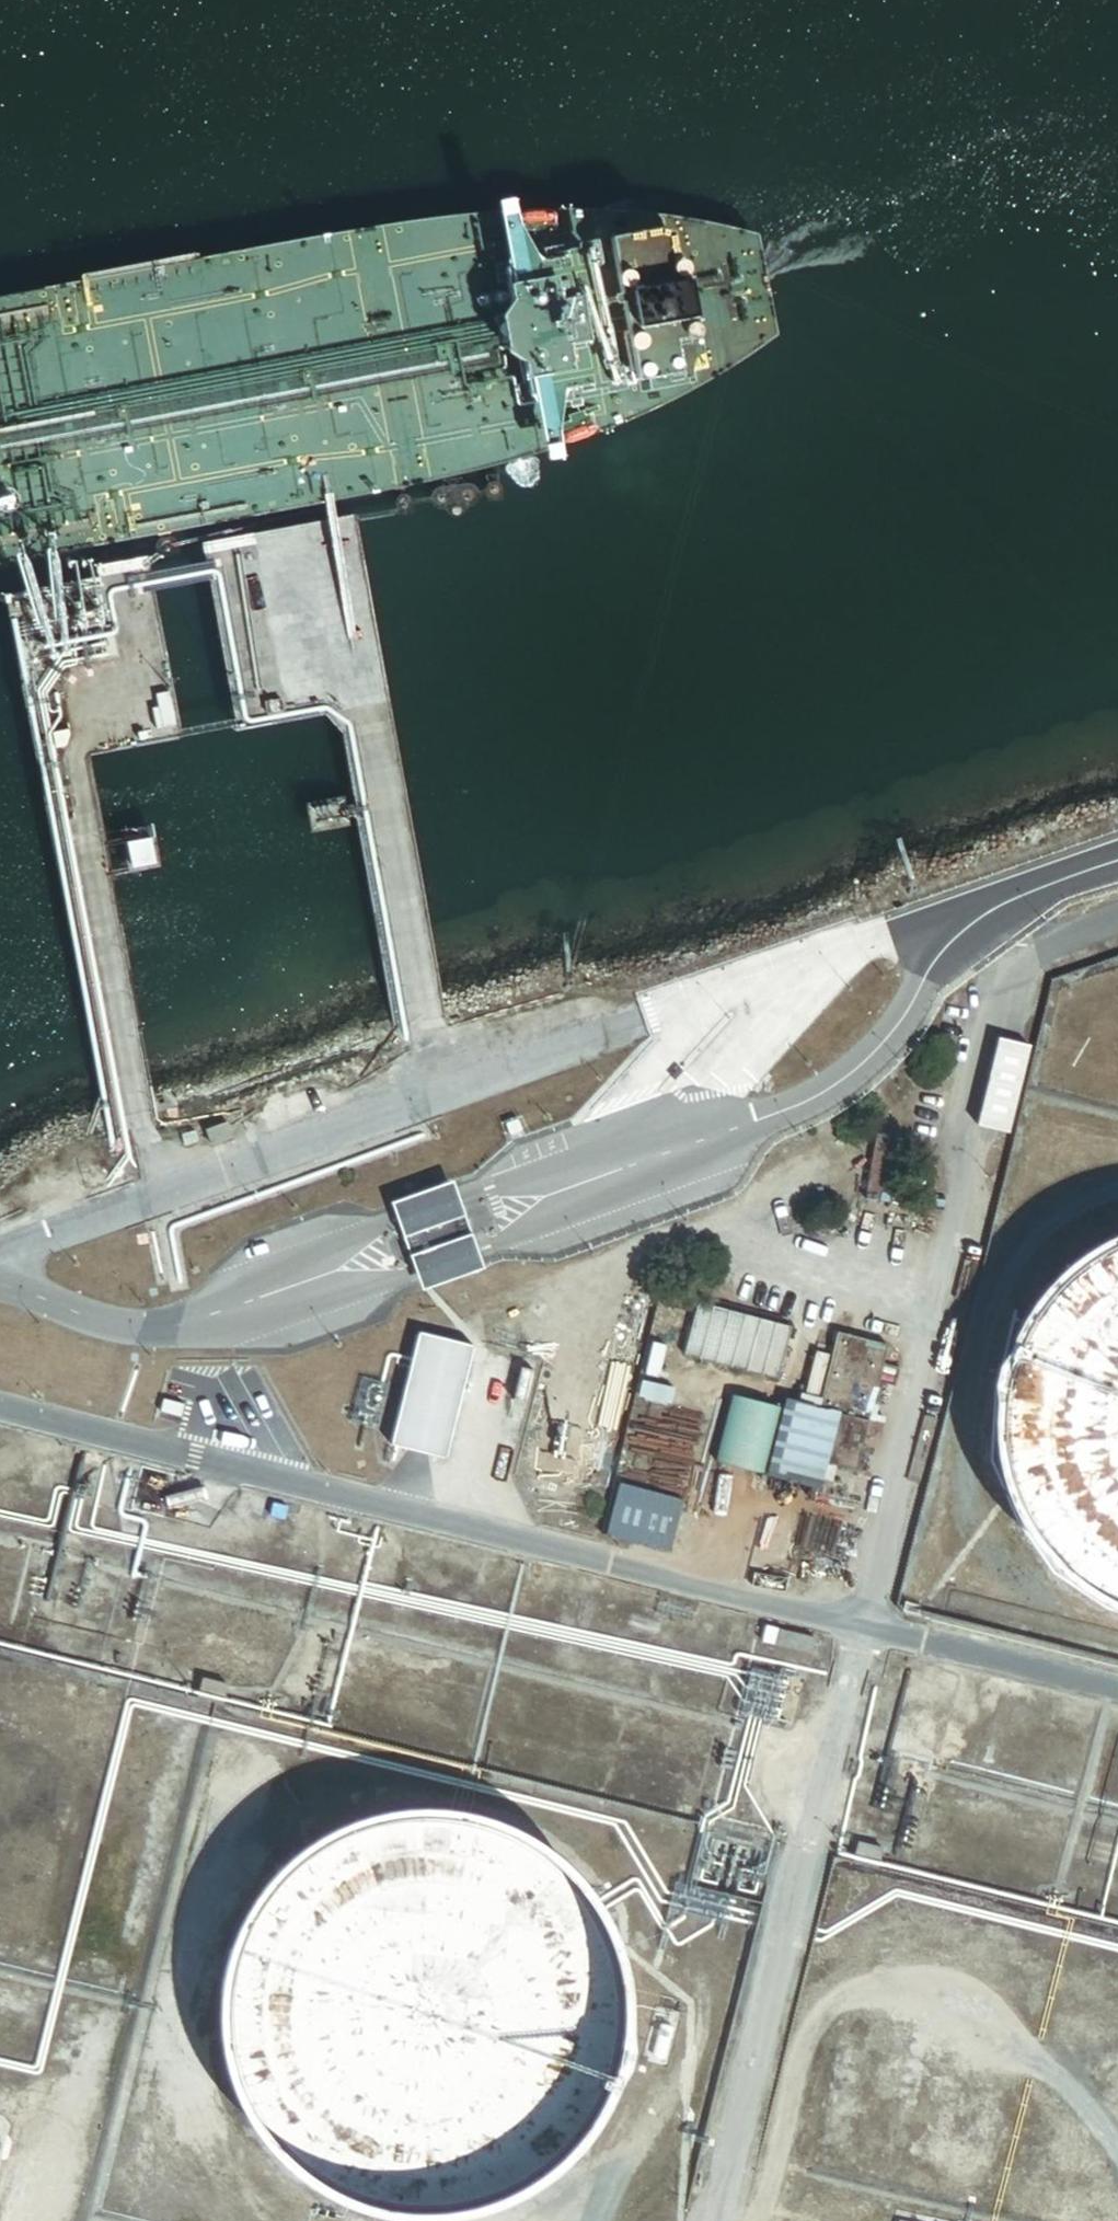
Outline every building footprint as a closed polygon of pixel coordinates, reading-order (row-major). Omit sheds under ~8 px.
[(261,711),(262,721),(278,719),(276,708),(261,711)] [(1026,1045),(993,1036),(971,1124),(1004,1132),(1026,1045)] [(455,1199),(451,1187),(390,1208),(394,1220),(413,1275),(421,1296),(482,1274),(475,1255),(455,1199)] [(1117,1228),(1100,1236),(1084,1245),(1067,1258),(1053,1269),(1038,1285),(1024,1302),(1013,1321),(1005,1337),(997,1357),(992,1375),(989,1396),(987,1417),(988,1436),(990,1454),(994,1475),(1000,1492),(1004,1503),(1008,1512),(1017,1528),(1029,1546),(1041,1560),(1056,1575),(1073,1589),(1091,1601),(1107,1609),(1117,1613),(1117,1228)] [(812,1326),(779,1318),(769,1358),(802,1365),(812,1326)] [(883,1343),(835,1332),(832,1342),(827,1366),(817,1405),(836,1410),(824,1460),(853,1467),(883,1343)] [(473,1348),(418,1335),(391,1447),(446,1460),(473,1348)] [(827,1366),(832,1342),(820,1339),(814,1363),(827,1366)] [(824,1460),(836,1410),(817,1405),(765,1393),(748,1462),(764,1466),(762,1473),(817,1487),(824,1460)] [(813,1637),(778,1629),(775,1643),(809,1652),(813,1637)] [(225,1683),(203,1677),(199,1694),(221,1700),(225,1683)] [(500,1817),(476,1810),(472,1809),(451,1805),(433,1804),(411,1804),(393,1806),(376,1810),(355,1816),(335,1825),(319,1834),(307,1842),(298,1848),(282,1862),(269,1875),(258,1890),(246,1908),(238,1924),(230,1944),(225,1962),(222,1976),(220,1994),(219,2015),(220,2030),(221,2041),(226,2065),(233,2086),(239,2099),(251,2122),(263,2139),(275,2153),(288,2166),(302,2177),(323,2191),(336,2198),(356,2206),(377,2212),(395,2216),(416,2218),(438,2218),(456,2216),(474,2213),(491,2208),(512,2200),(531,2190),(540,2184),(552,2176),(566,2165),(581,2149),(593,2135),(605,2117),(615,2098),(623,2078),(628,2060),(630,2050),(633,2032),(634,2014),(633,1999),(631,1978),(627,1960),(622,1943),(615,1926),(604,1903),(589,1882),(577,1869),(567,1859),(550,1845),(535,1835),(516,1824),(500,1817)] [(885,1847),(860,1841),(856,1857),(881,1863),(885,1847)]
